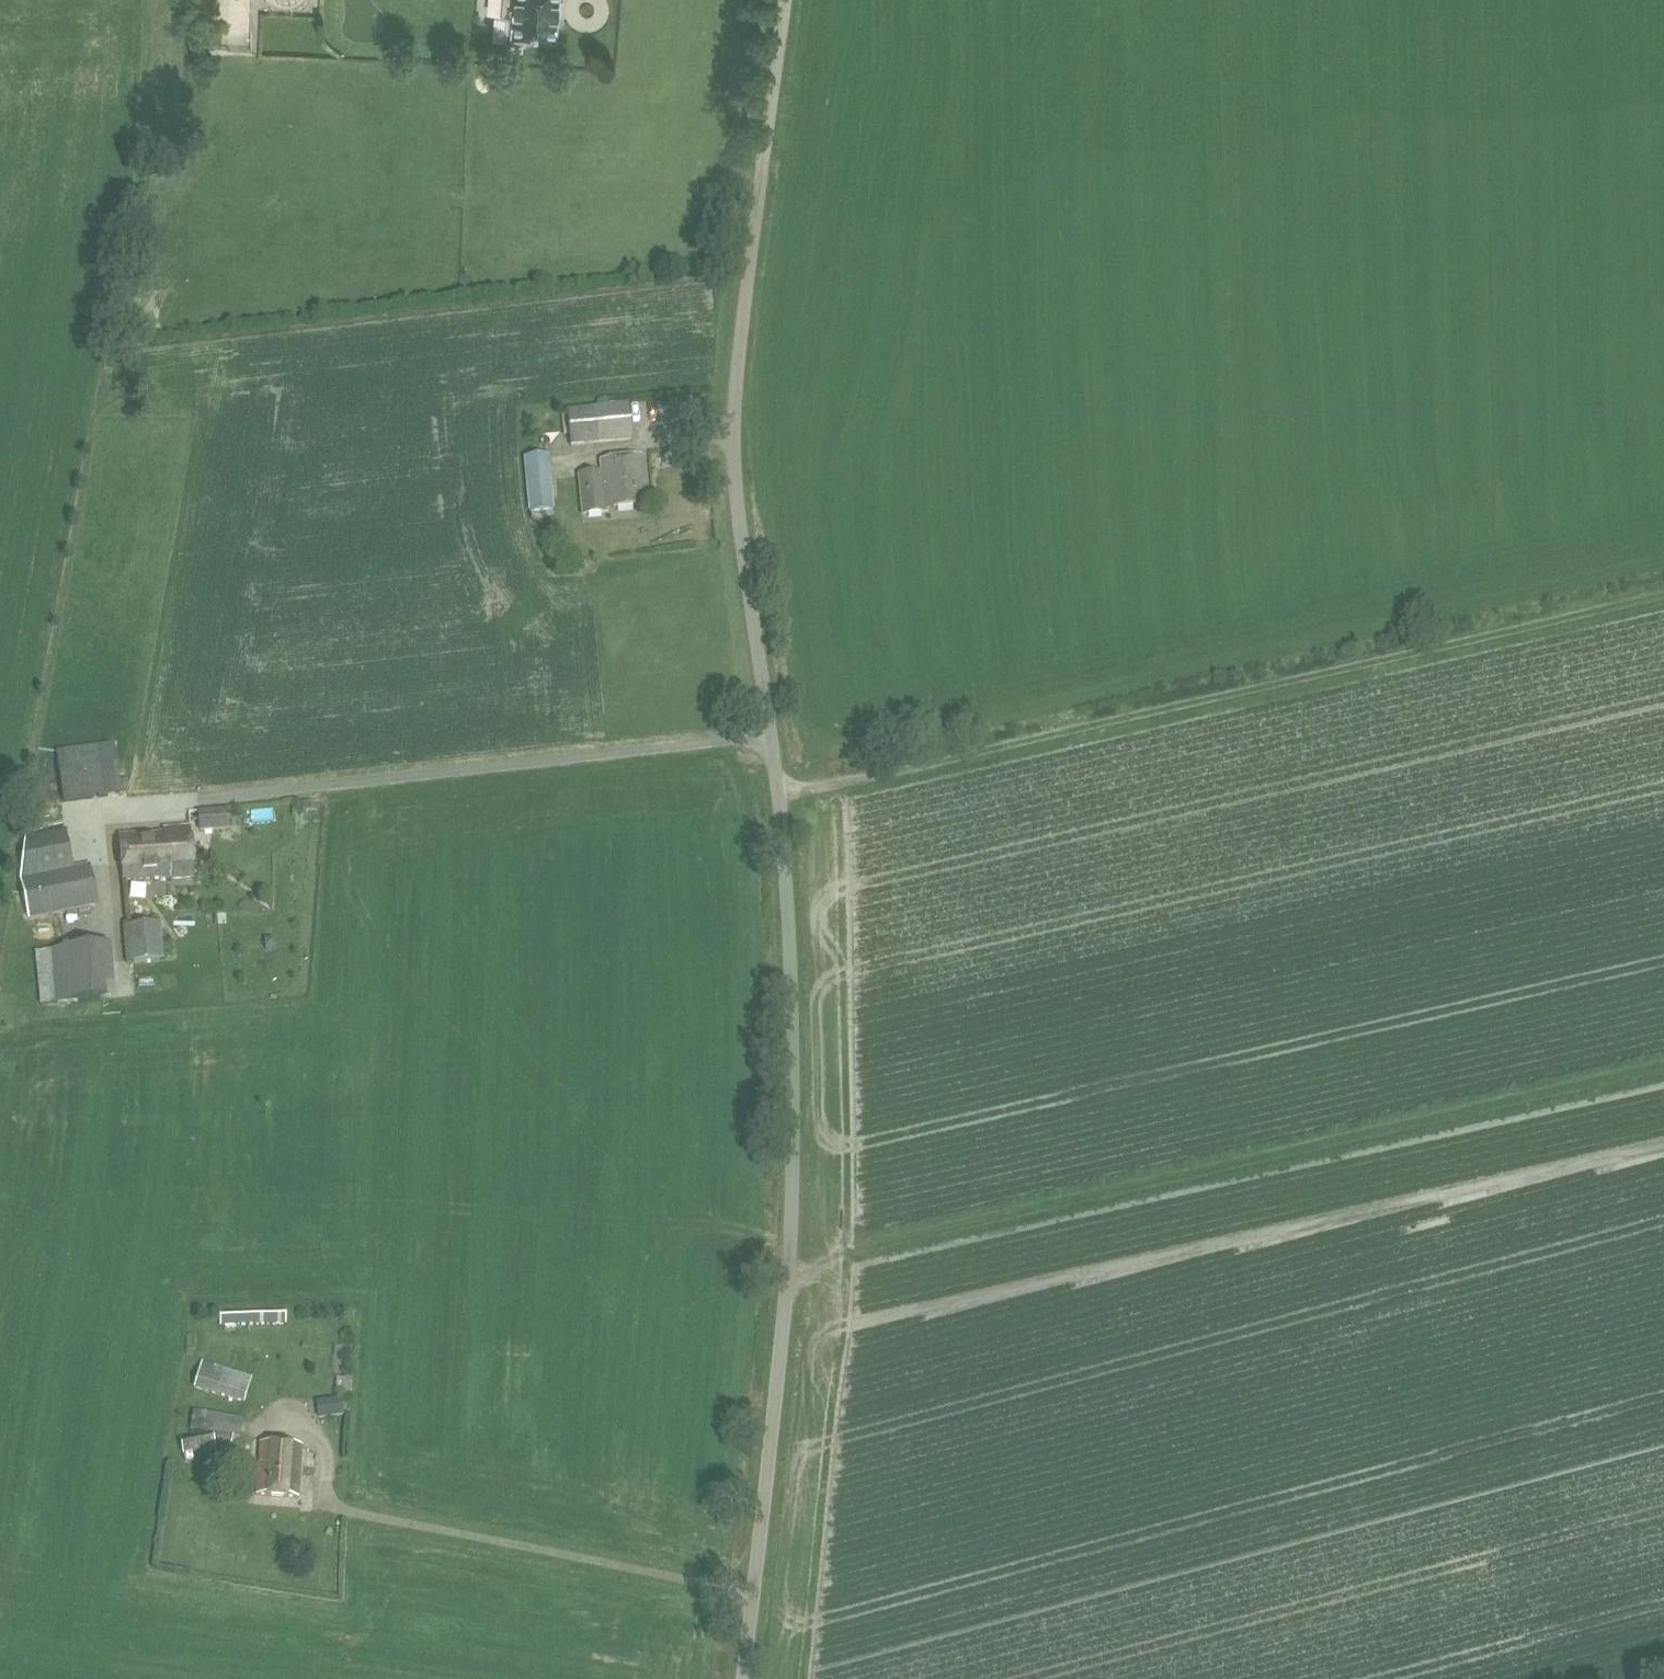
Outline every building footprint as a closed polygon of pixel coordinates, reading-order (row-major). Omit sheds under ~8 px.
[(503,13),(514,14),(514,19),(508,18),(506,39),(523,40),(523,34),(554,36),(557,0),(504,0),(503,13)] [(631,439),(629,418),(628,404),(568,409),(571,444),(631,439)] [(529,413),(529,430),(543,430),(543,413),(529,413)] [(606,509),(645,505),(641,456),(600,459),(601,472),(578,475),(582,514),(607,512),(606,509)] [(548,465),(525,467),(529,511),(552,509),(548,465)] [(56,751),(63,802),(118,794),(111,743),(56,751)] [(227,808),(198,810),(200,829),(228,826),(227,808)] [(119,835),(123,880),(170,876),(171,878),(194,876),(190,826),(163,828),(163,831),(119,835)] [(28,918),(96,904),(88,865),(72,868),(65,829),(25,837),(20,880),(28,918)] [(132,961),(154,959),(158,959),(156,926),(130,928),(132,961)] [(100,998),(96,946),(53,950),(57,1002),(100,998)] [(253,1377),(201,1361),(193,1389),(244,1405),(253,1377)] [(326,1410),(345,1409),(344,1393),(325,1394),(326,1410)] [(240,1436),(243,1418),(193,1410),(191,1427),(240,1436)] [(298,1497),(302,1445),(260,1442),(256,1494),(298,1497)]
